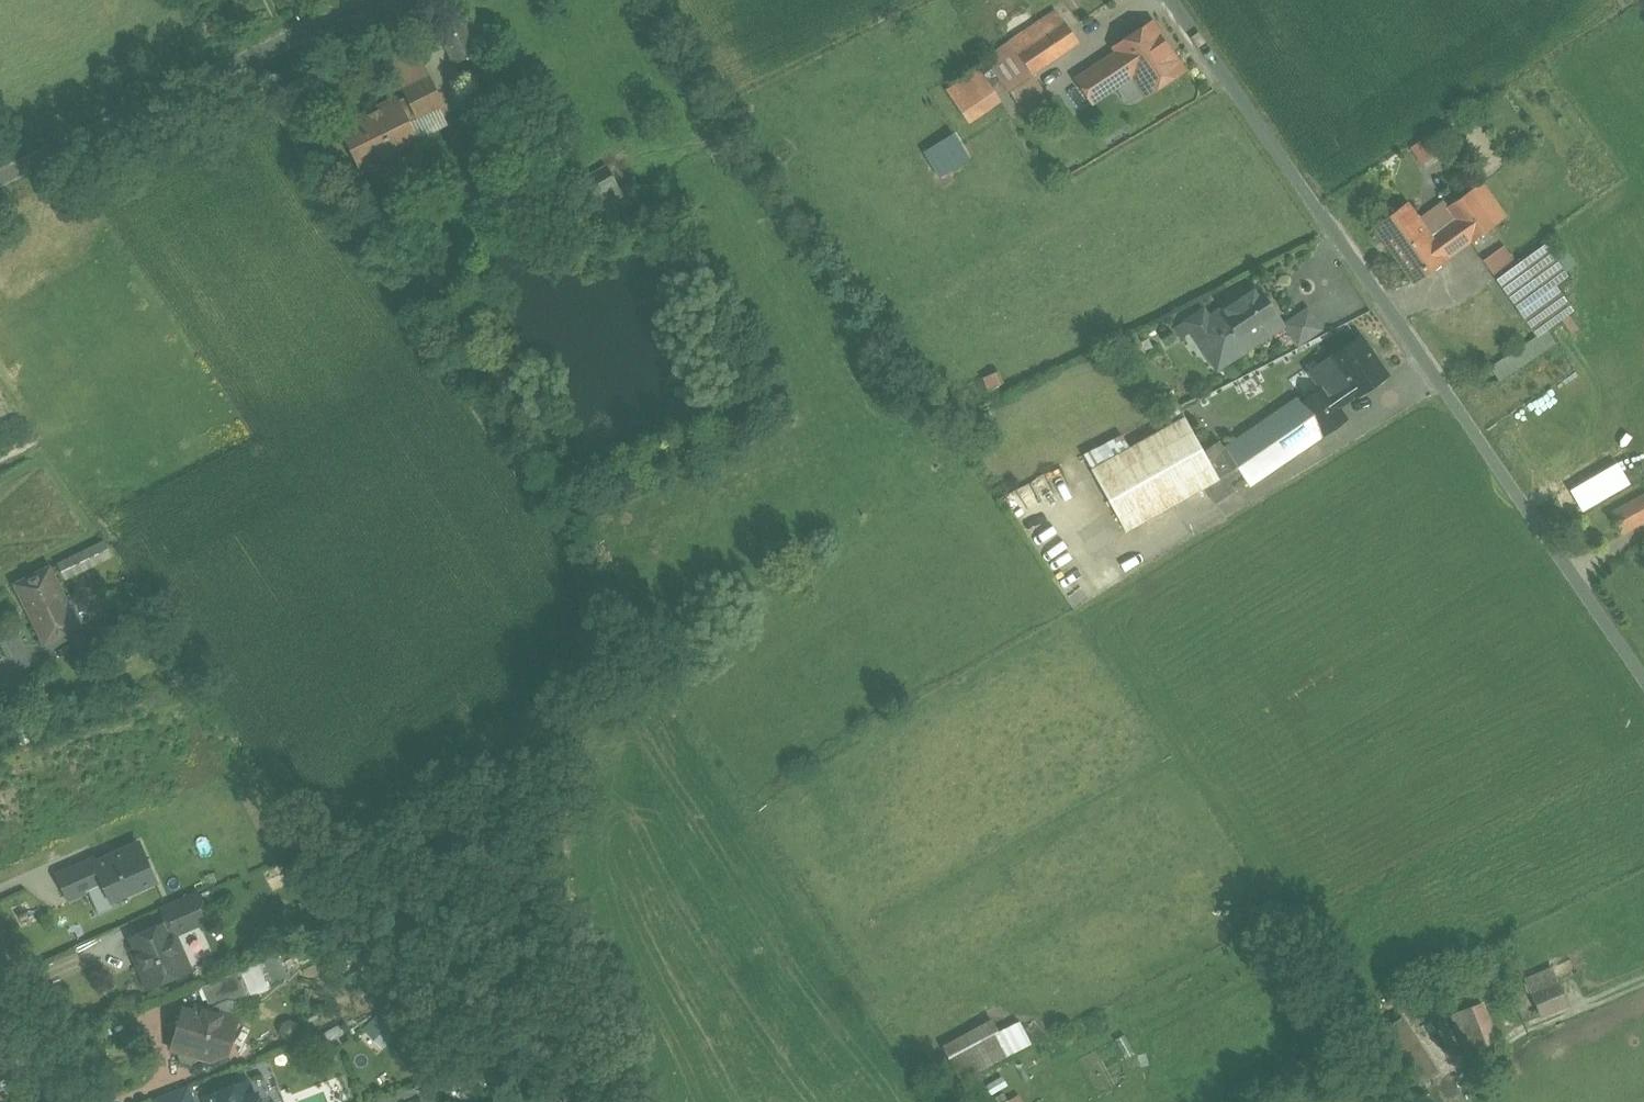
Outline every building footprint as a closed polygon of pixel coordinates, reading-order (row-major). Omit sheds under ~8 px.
[(1056,10),(1011,41),(1033,74),(1080,42),(1064,20),(1063,21),(1056,10)] [(468,11),(440,25),(459,66),(487,53),(468,11)] [(1182,70),(1152,24),(1116,47),(1119,52),(1077,80),(1092,101),(1133,74),(1146,94),(1182,70)] [(1011,41),(987,57),(1009,90),(1033,74),(1011,41)] [(999,100),(977,68),(947,88),(970,121),(999,100)] [(425,78),(402,89),(407,98),(417,119),(440,108),(425,78)] [(395,102),(341,128),(361,169),(415,143),(406,125),(417,119),(407,98),(395,104),(395,102)] [(969,159),(945,119),(913,138),(938,178),(969,159)] [(1416,163),(1430,157),(1422,140),(1409,146),(1416,163)] [(609,166),(585,179),(601,208),(624,195),(609,166)] [(1508,216),(1484,183),(1475,189),(1499,223),(1508,216)] [(1475,189),(1448,208),(1456,219),(1433,235),(1449,258),(1472,242),(1472,243),(1499,224),(1499,223),(1475,189)] [(1433,235),(1409,202),(1375,226),(1416,283),(1449,259),(1449,258),(1433,235)] [(1517,266),(1504,247),(1485,261),(1520,312),(1548,292),(1526,259),(1517,266)] [(1255,288),(1220,312),(1206,321),(1201,313),(1186,323),(1191,331),(1202,348),(1210,349),(1220,364),(1245,347),(1242,342),(1276,320),(1255,288)] [(1305,309),(1281,325),(1295,346),(1319,330),(1305,309)] [(1186,323),(1174,332),(1178,339),(1191,331),(1186,323)] [(1384,376),(1358,337),(1315,366),(1327,384),(1338,376),(1343,383),(1327,394),(1336,408),(1352,397),(1384,376)] [(1327,394),(1322,387),(1297,403),(1319,435),(1343,419),(1336,408),(1327,394)] [(1181,417),(1126,448),(1088,469),(1105,500),(1121,528),(1121,529),(1200,486),(1211,503),(1243,482),(1245,485),(1319,435),(1297,403),(1294,399),(1205,459),(1181,417)] [(1593,506),(1608,531),(1643,510),(1643,507),(1631,484),(1593,506)] [(107,541),(60,564),(67,577),(113,554),(107,541)] [(51,569),(19,585),(30,608),(33,606),(40,622),(38,623),(47,642),(79,626),(51,569)] [(109,622),(75,638),(81,651),(115,634),(109,622)] [(139,844),(97,863),(105,879),(113,897),(154,879),(139,844)] [(70,895),(105,879),(97,863),(94,857),(59,873),(70,895)] [(211,919),(200,894),(164,910),(169,923),(170,922),(176,934),(211,919)] [(169,923),(134,938),(145,964),(142,966),(151,987),(175,976),(178,977),(190,972),(192,966),(186,953),(183,952),(176,934),(170,922),(169,923)] [(1553,969),(1529,979),(1542,1012),(1567,1001),(1553,969)] [(240,971),(203,986),(212,1006),(235,996),(237,1001),(250,995),(240,971)] [(212,1006),(196,1013),(185,1010),(183,1018),(178,1017),(172,1020),(170,1027),(173,1032),(178,1034),(174,1049),(181,1051),(180,1056),(183,1061),(192,1064),(198,1061),(199,1056),(212,1059),(230,1052),(239,1018),(233,1016),(237,1001),(235,996),(212,1006)] [(1484,1003),(1453,1015),(1468,1052),(1499,1040),(1484,1003)] [(1388,1056),(1382,1060),(1403,1094),(1454,1063),(1435,1033),(1423,1040),(1406,1013),(1373,1033),(1388,1056)] [(1021,1021),(998,1033),(1009,1054),(1032,1042),(1021,1021)] [(992,1022),(945,1046),(961,1078),(1009,1054),(998,1033),(992,1022)] [(209,1097),(212,1101),(262,1101),(258,1093),(253,1095),(247,1082),(209,1097)] [(159,1100),(160,1101),(195,1101),(190,1088),(159,1100)]
